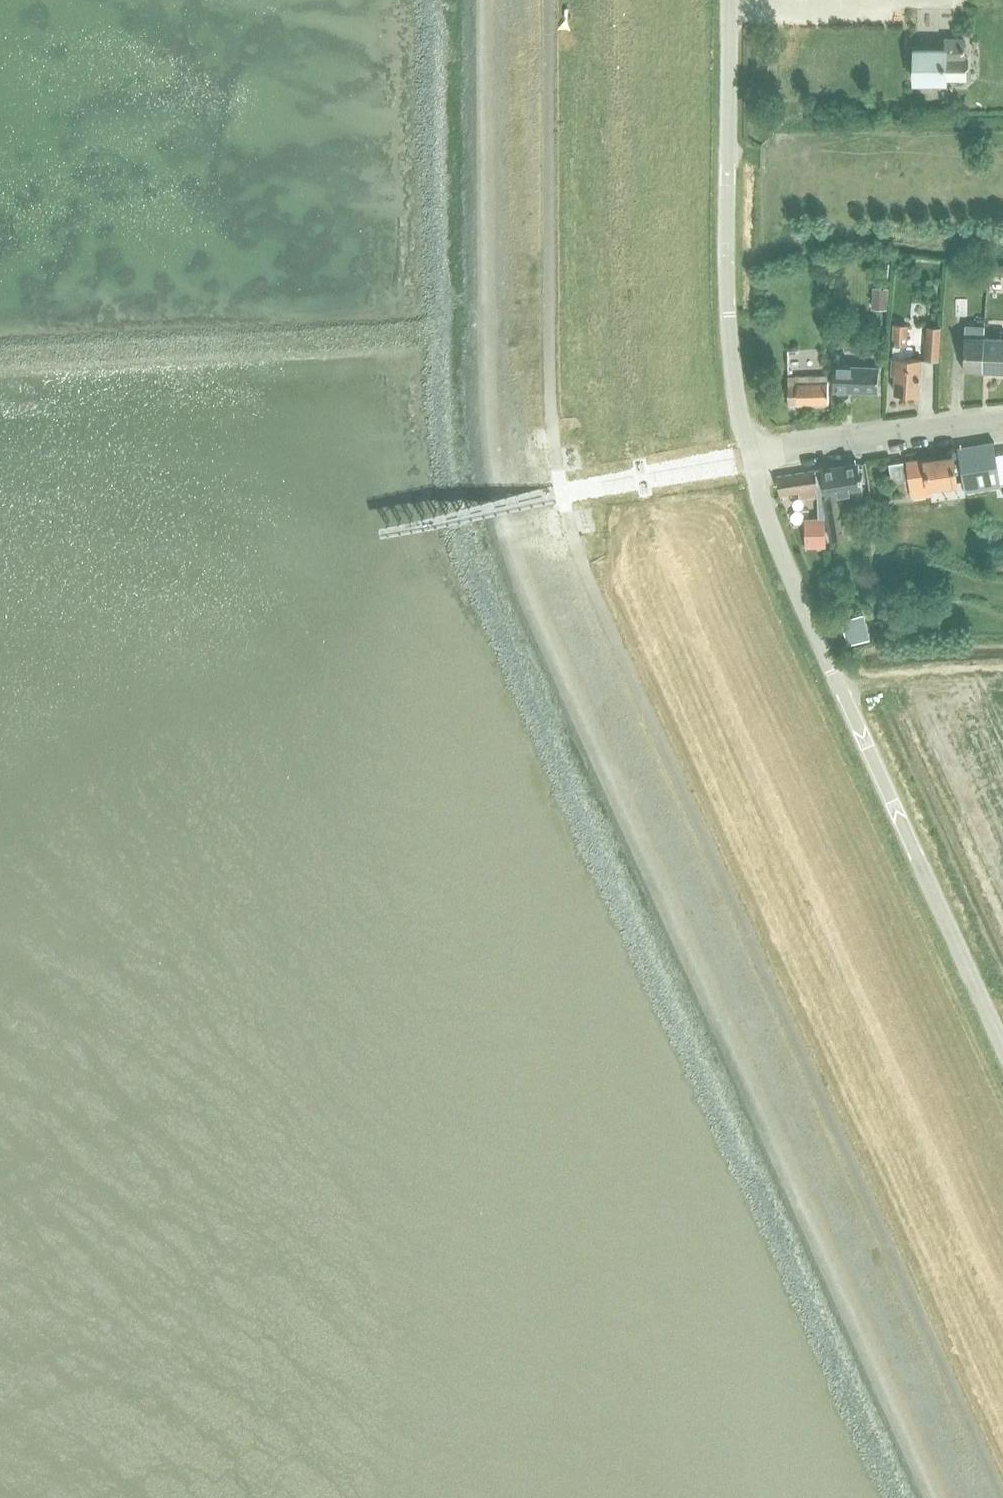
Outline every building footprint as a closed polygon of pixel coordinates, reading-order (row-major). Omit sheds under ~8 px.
[(783,16),(806,16),(806,8),(783,7),(783,16)] [(965,54),(965,39),(946,39),(946,49),(916,49),(916,80),(931,80),(931,84),(934,87),(941,87),(944,84),(944,80),(947,80),(947,69),(966,69),(969,66),(969,57),(966,54),(965,54)] [(992,266),(992,274),(1002,274),(1002,272),(1002,266),(992,266)] [(874,285),(873,308),(886,308),(887,286),(874,285)] [(968,298),(957,298),(957,316),(967,316),(968,298)] [(920,393),(922,359),(907,358),(908,324),(895,323),(893,373),(897,373),(896,392),(920,393)] [(984,370),(985,337),(985,326),(966,325),(965,370),(984,370)] [(927,354),(940,355),(942,327),(928,326),(927,354)] [(985,337),(984,370),(1002,371),(1002,338),(985,337)] [(800,366),(802,354),(783,350),(781,363),(800,366)] [(834,388),(834,389),(851,390),(873,391),(879,391),(879,381),(880,366),(865,365),(835,364),(834,388)] [(790,403),(830,402),(828,374),(789,376),(790,403)] [(966,490),(1002,485),(995,441),(959,447),(966,490)] [(930,486),(958,482),(955,456),(927,460),(927,457),(909,460),(914,496),(931,493),(930,486)] [(892,482),(907,480),(905,460),(889,462),(892,482)] [(823,468),(822,468),(823,469),(825,484),(826,487),(827,496),(825,496),(826,497),(832,538),(841,537),(848,536),(844,513),(842,495),(852,493),(864,491),(864,488),(862,478),(864,478),(864,474),(861,474),(859,462),(843,464),(823,468)] [(823,469),(778,476),(779,484),(781,494),(803,491),(804,498),(819,496),(819,517),(805,517),(806,546),(827,545),(826,518),(826,517),(826,497),(825,496),(827,496),(826,487),(825,484),(823,469)] [(846,620),(851,639),(868,635),(863,616),(846,620)]
